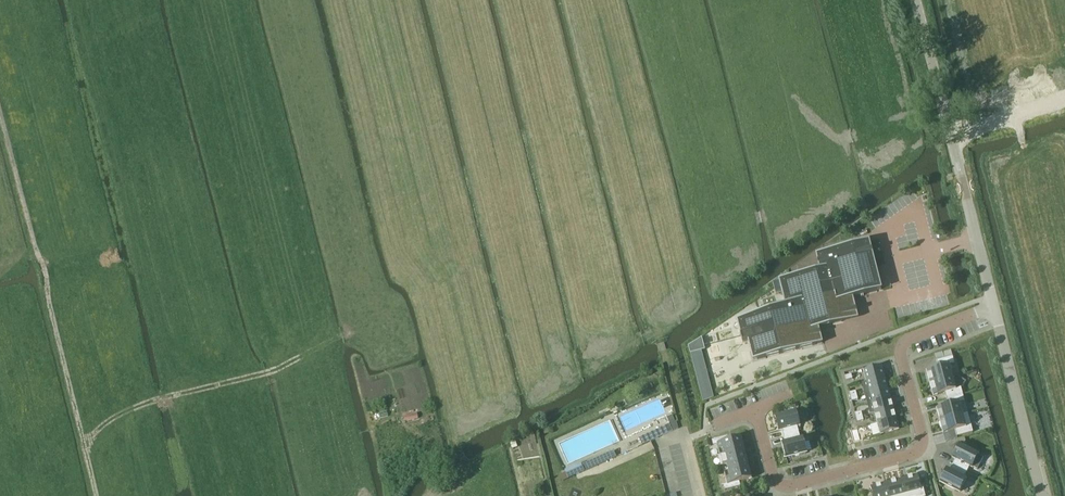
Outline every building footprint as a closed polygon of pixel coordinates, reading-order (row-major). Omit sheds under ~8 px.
[(785,305),(737,321),(743,346),(749,345),(753,361),(823,343),(819,328),(842,322),(858,318),(857,313),(853,297),(882,290),(881,288),(876,267),(870,242),(823,253),(816,255),(820,270),(791,277),(779,280),(781,287),(781,288),(785,305)] [(781,288),(781,287),(779,281),(772,283),(774,290),(775,295),(782,293),(781,288)] [(705,333),(708,344),(729,338),(726,327),(705,333)] [(702,338),(688,347),(690,354),(702,351),(705,350),(703,343),(702,338)] [(702,351),(690,354),(703,402),(714,398),(702,351)] [(953,357),(936,361),(938,368),(928,370),(930,376),(928,376),(930,383),(953,377),(949,365),(955,364),(953,357)] [(885,377),(882,366),(864,371),(867,382),(885,377)] [(887,388),(885,377),(867,382),(862,383),(864,394),(887,388)] [(945,392),(946,399),(963,395),(961,388),(956,389),(953,377),(930,383),(932,390),(933,390),(935,395),(945,392)] [(890,398),(887,388),(864,394),(867,404),(890,398)] [(965,401),(963,395),(946,399),(948,405),(938,408),(940,414),(938,414),(940,421),(962,415),(959,403),(965,401)] [(893,408),(890,398),(867,404),(870,414),(875,413),(893,408)] [(896,419),(893,408),(875,413),(878,423),(896,419)] [(782,431),(783,437),(799,433),(797,427),(800,426),(796,412),(775,417),(778,427),(779,432),(782,431)] [(966,427),(962,415),(940,421),(942,428),(944,427),(945,433),(955,430),(957,437),(973,432),(971,425),(966,427)] [(899,429),(896,419),(878,423),(881,434),(899,429)] [(676,421),(669,424),(673,431),(678,429),(676,421)] [(669,424),(659,429),(662,436),(673,431),(669,424)] [(658,438),(655,431),(639,438),(642,445),(658,438)] [(799,433),(783,437),(785,442),(782,443),(786,458),(807,452),(803,438),(800,439),(799,433)] [(739,482),(742,481),(752,479),(741,438),(729,441),(728,436),(712,441),(713,445),(717,444),(720,456),(718,456),(721,467),(723,466),(728,484),(723,485),(725,490),(740,486),(739,482)] [(957,455),(953,465),(967,472),(970,467),(972,468),(972,467),(977,470),(983,458),(978,455),(979,455),(960,445),(955,454),(957,455)] [(568,479),(585,471),(581,464),(565,471),(566,473),(568,479)] [(967,472),(953,465),(948,474),(945,473),(941,482),(960,492),(966,479),(964,478),(967,472)] [(923,487),(920,487),(917,475),(908,477),(908,479),(902,480),(906,495),(925,495),(923,487)] [(902,480),(901,481),(896,482),(895,481),(886,483),(890,495),(906,495),(902,480)] [(886,483),(886,485),(880,486),(880,485),(871,487),(873,495),(890,495),(886,483)]
